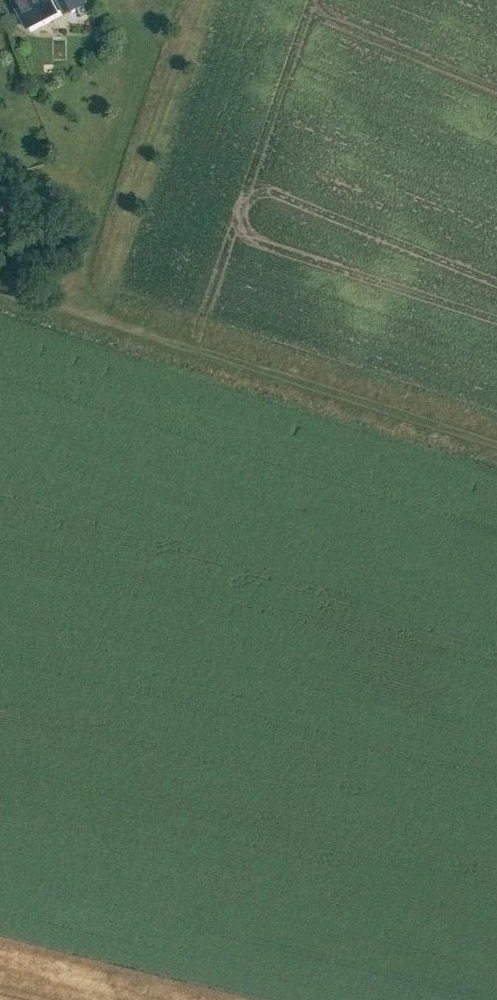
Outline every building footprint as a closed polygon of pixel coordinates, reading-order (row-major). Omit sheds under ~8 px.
[(26,27),(61,8),(63,13),(84,2),(83,0),(12,0),(26,27)]
